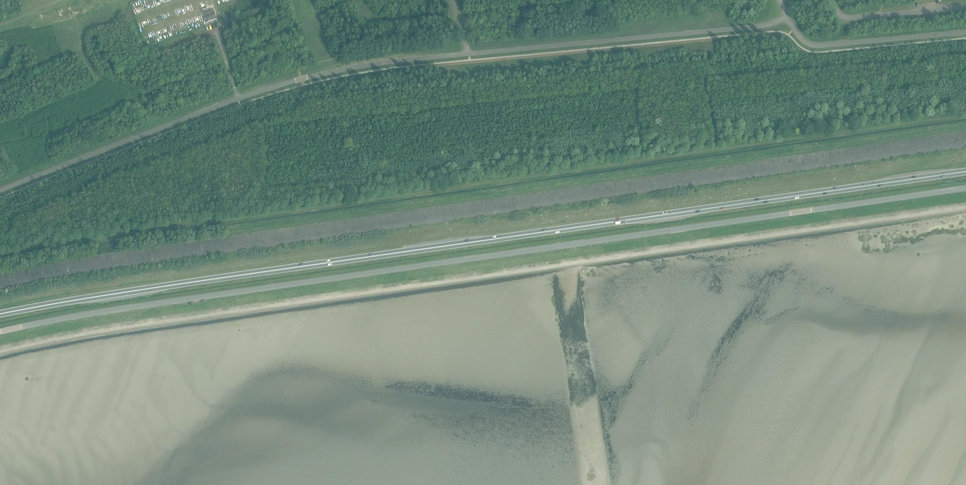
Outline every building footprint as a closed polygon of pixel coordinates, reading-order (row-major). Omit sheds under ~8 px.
[(204,12),(207,22),(216,19),(213,10),(204,12)]
